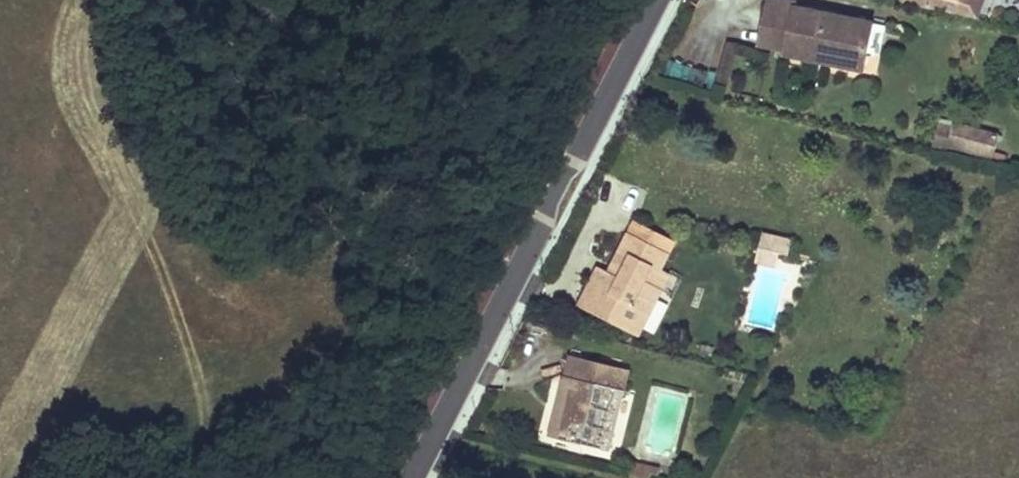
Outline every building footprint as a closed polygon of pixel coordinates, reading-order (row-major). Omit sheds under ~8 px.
[(873,24),(796,7),(797,2),(788,0),(769,0),(766,14),(793,20),(786,50),(785,54),(863,70),(873,24)] [(920,7),(978,19),(983,7),(968,1),(969,0),(922,0),(920,7)] [(763,28),(759,45),(786,50),(793,20),(766,14),(763,28)] [(953,126),(939,123),(933,145),(994,160),(1001,134),(954,122),(953,126)] [(638,221),(631,233),(654,245),(659,232),(638,221)] [(616,317),(613,323),(638,336),(663,288),(653,284),(661,268),(676,240),(659,232),(654,245),(631,233),(614,265),(624,270),(620,277),(610,272),(601,266),(593,281),(580,306),(600,316),(603,309),(616,317)] [(775,251),(789,254),(793,239),(764,232),(760,247),(775,251)] [(775,251),(760,247),(758,258),(772,261),(775,251)] [(661,268),(653,284),(663,288),(671,272),(661,268)] [(616,317),(603,309),(600,316),(613,323),(616,317)] [(571,375),(556,438),(608,451),(623,391),(612,388),(619,363),(571,352),(565,374),(571,375)] [(556,438),(571,375),(565,374),(562,389),(551,437),(556,438)] [(637,477),(651,477),(652,473),(660,475),(662,468),(636,461),(633,477),(637,477)]
